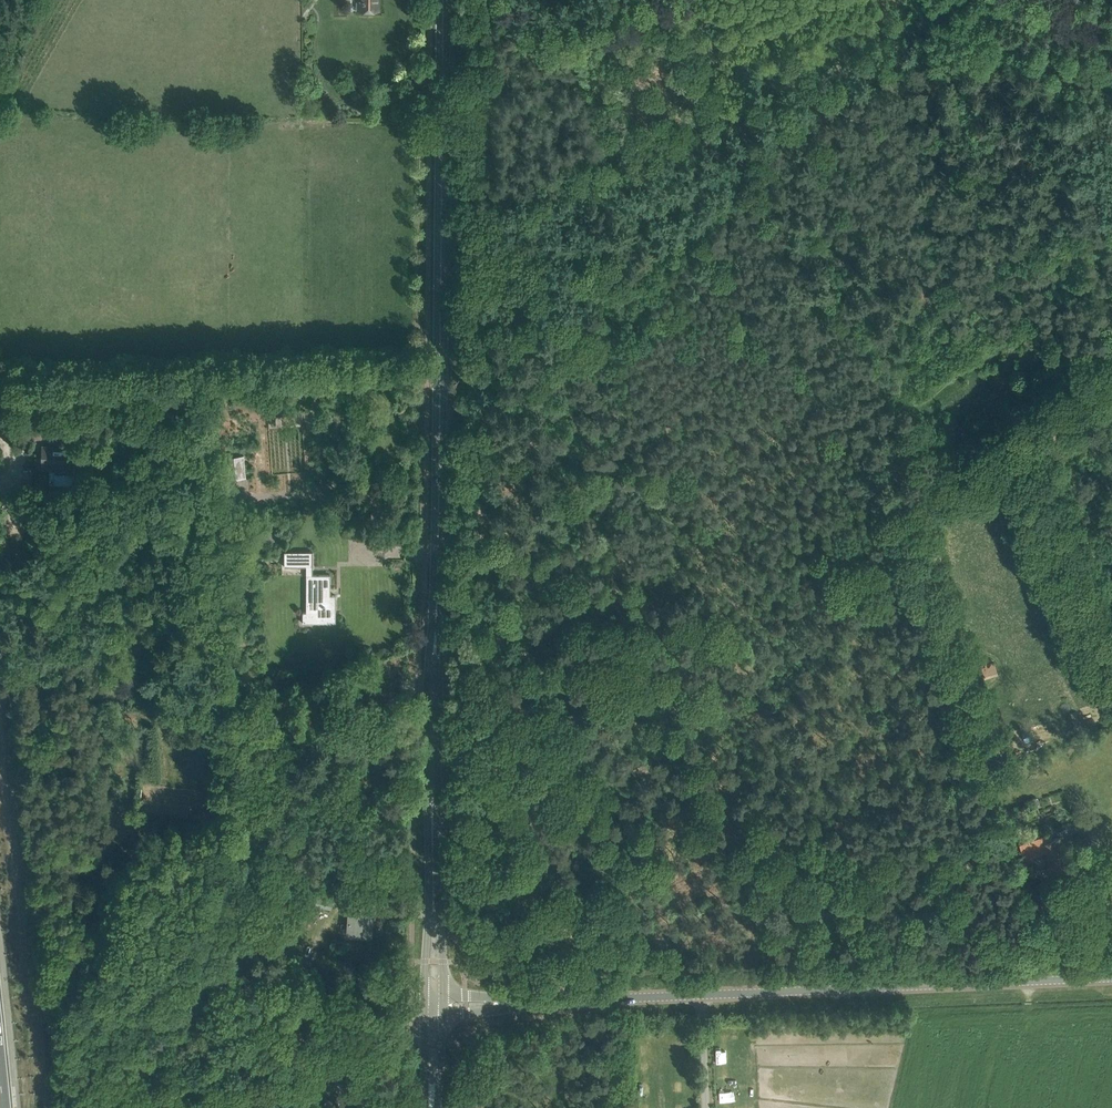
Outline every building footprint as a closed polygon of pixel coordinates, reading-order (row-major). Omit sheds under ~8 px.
[(358,10),(378,10),(378,0),(358,0),(358,10)] [(43,447),(42,458),(42,465),(56,466),(56,473),(75,474),(74,481),(92,482),(93,470),(97,470),(97,465),(63,463),(64,448),(43,447)] [(245,478),(243,455),(225,456),(227,479),(245,478)] [(311,552),(300,551),(284,552),(284,567),(307,567),(307,575),(306,575),(307,613),(315,613),(316,617),(321,617),(321,618),(325,619),(325,617),(335,617),(335,595),(324,595),(324,587),(330,587),(330,575),(311,575),(311,552)] [(983,677),(998,673),(995,662),(980,666),(983,677)] [(1020,845),(1026,859),(1046,852),(1054,875),(1068,870),(1063,854),(1066,853),(1061,837),(1048,842),(1046,836),(1020,845)] [(349,907),(347,934),(361,935),(370,936),(371,917),(372,917),(372,908),(349,907)] [(689,1053),(689,1045),(680,1045),(679,1053),(689,1053)] [(718,1096),(718,1107),(729,1107),(729,1095),(718,1096)]
